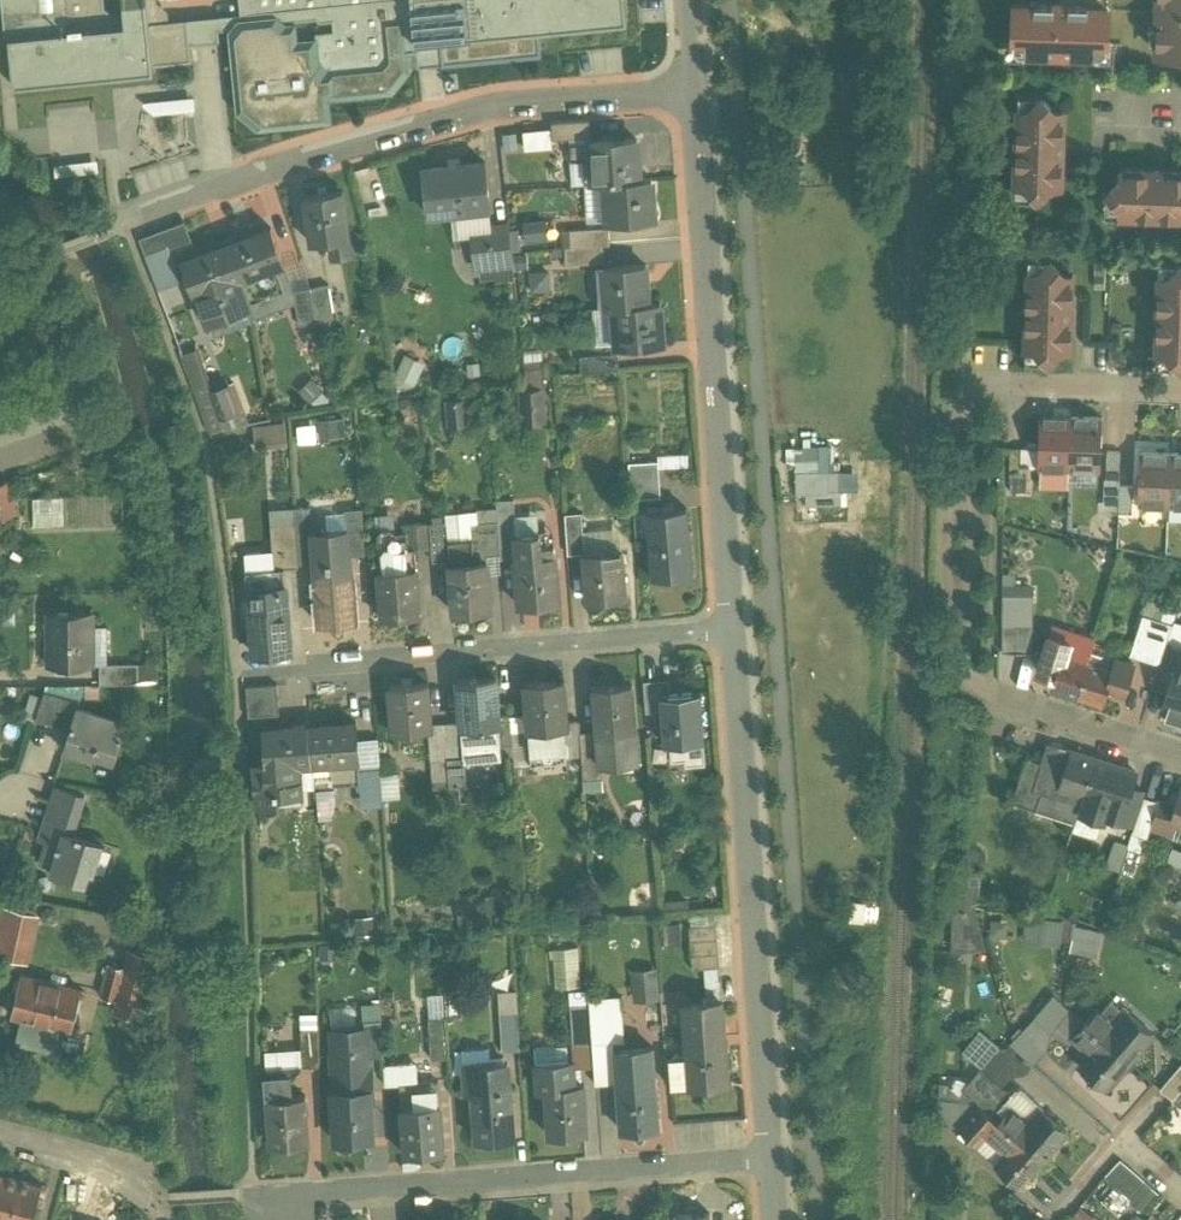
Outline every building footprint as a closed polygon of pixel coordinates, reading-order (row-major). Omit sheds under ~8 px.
[(12,37),(10,37),(15,85),(155,72),(154,65),(193,61),(190,33),(189,19),(149,23),(147,0),(8,0),(12,37)] [(241,15),(189,19),(190,33),(228,30),(235,35),(242,107),(263,124),(316,121),(321,118),(329,119),(327,100),(393,94),(410,73),(407,43),(440,40),(443,65),(541,55),(539,32),(627,23),(625,0),(239,0),(241,15)] [(1159,54),(1180,55),(1180,0),(1161,0),(1159,54)] [(1122,59),(1123,5),(1017,4),(1017,59),(1122,59)] [(1042,97),(1028,110),(1018,109),(1016,185),(1025,186),(1038,199),(1052,186),(1061,187),(1064,111),(1054,110),(1042,97)] [(183,102),(149,103),(149,119),(160,119),(160,137),(168,137),(168,147),(183,147),(183,102)] [(589,121),(551,124),(552,141),(591,138),(589,121)] [(637,139),(590,143),(593,184),(605,183),(640,180),(637,139)] [(101,161),(58,163),(58,171),(101,169),(101,161)] [(485,163),(423,170),(428,216),(490,209),(485,163)] [(1121,171),(1121,180),(1107,193),(1120,206),(1119,216),(1180,218),(1180,173),(1121,171)] [(640,180),(605,183),(608,223),(655,220),(652,179),(640,180)] [(343,191),(305,197),(312,244),(331,242),(350,239),(343,191)] [(527,220),(528,241),(552,240),(551,219),(527,220)] [(509,226),(471,231),(475,269),(514,265),(509,226)] [(272,228),(228,244),(241,280),(285,264),(272,228)] [(609,228),(571,231),(572,248),(604,245),(610,245),(609,228)] [(350,239),(331,242),(333,256),(353,253),(350,239)] [(228,244),(184,260),(198,296),(199,296),(241,280),(228,244)] [(572,248),(565,248),(567,265),(605,263),(604,245),(572,248)] [(180,276),(168,246),(151,252),(162,282),(180,276)] [(1038,273),(1028,273),(1026,348),(1035,349),(1048,362),(1061,350),(1071,350),(1073,274),(1064,274),(1051,260),(1038,273)] [(285,264),(241,280),(252,309),(255,318),(256,318),(255,314),(278,306),(273,294),(293,287),(285,264)] [(646,265),(604,268),(607,308),(614,307),(649,305),(646,265)] [(1169,278),(1159,277),(1157,353),(1166,353),(1179,367),(1180,365),(1180,266),(1169,278)] [(241,280),(199,296),(199,298),(194,300),(200,316),(205,314),(209,325),(252,309),(241,280)] [(329,285),(311,288),(317,323),(335,320),(329,285)] [(311,288),(294,291),(300,326),(317,323),(311,288)] [(649,305),(614,307),(617,347),(664,345),(661,304),(649,305)] [(618,353),(580,357),(582,374),(620,371),(618,353)] [(417,384),(426,362),(407,354),(398,376),(417,384)] [(543,378),(520,380),(524,425),(542,424),(541,407),(546,407),(543,378)] [(229,385),(209,392),(219,420),(239,412),(229,385)] [(466,400),(448,401),(450,428),(468,426),(466,400)] [(323,439),(347,437),(346,416),(322,418),(323,439)] [(1072,417),(1040,416),(1039,469),(1070,470),(1072,417)] [(1103,418),(1072,417),(1070,470),(1101,471),(1103,418)] [(807,492),(808,507),(848,504),(846,471),(835,472),(834,445),(788,447),(789,464),(796,464),(798,493),(807,492)] [(1024,448),(1010,448),(1010,476),(1024,476),(1024,448)] [(1121,452),(1107,452),(1106,479),(1120,480),(1121,452)] [(1171,453),(1140,452),(1139,505),(1170,506),(1171,453)] [(1171,453),(1170,506),(1180,507),(1180,454),(1171,453)] [(659,462),(630,464),(632,500),(661,498),(659,462)] [(0,485),(0,520),(16,516),(7,483),(0,485)] [(1134,486),(1120,486),(1119,513),(1133,514),(1134,486)] [(34,498),(35,526),(66,525),(65,497),(34,498)] [(514,500),(497,501),(498,522),(499,527),(516,526),(514,500)] [(311,507),(295,508),(296,523),(299,561),(299,565),(315,563),(312,532),(313,532),(311,507)] [(687,507),(648,512),(654,578),(693,575),(687,507)] [(363,509),(345,510),(347,529),(348,529),(350,553),(366,552),(363,509)] [(471,524),(470,514),(448,516),(448,522),(448,523),(450,542),(449,542),(451,561),(451,565),(450,566),(454,613),(492,610),(488,556),(485,523),(471,524)] [(582,514),(566,515),(568,556),(584,554),(585,553),(582,514)] [(448,522),(431,523),(433,548),(433,549),(434,562),(451,561),(449,542),(450,542),(448,523),(448,522)] [(498,522),(485,523),(488,556),(501,555),(499,527),(498,522)] [(296,523),(276,524),(279,562),(299,561),(296,523)] [(431,523),(406,525),(407,532),(408,550),(416,549),(416,550),(433,549),(433,548),(430,548),(428,524),(431,523)] [(516,526),(499,527),(501,555),(501,556),(518,555),(516,535),(517,535),(516,526)] [(313,532),(312,532),(315,563),(316,577),(352,574),(350,553),(348,529),(347,529),(313,532)] [(407,532),(397,533),(391,529),(383,530),(379,535),(381,571),(379,572),(383,619),(421,615),(416,550),(416,549),(408,550),(407,532)] [(517,535),(516,535),(518,555),(518,559),(543,557),(542,549),(541,533),(517,535)] [(555,548),(542,549),(543,557),(556,556),(555,548)] [(585,553),(584,554),(588,601),(626,598),(622,550),(585,553)] [(518,559),(516,560),(520,607),(560,604),(556,556),(543,557),(518,559)] [(288,604),(285,568),(247,572),(250,607),(288,604)] [(352,574),(316,577),(320,624),(358,621),(354,574),(352,574)] [(1032,589),(1004,588),(1004,604),(1032,604),(1032,589)] [(288,604),(250,607),(254,654),(292,651),(288,604)] [(1031,612),(1005,612),(1005,624),(1031,625),(1031,624),(1031,612)] [(93,614),(49,614),(49,643),(48,643),(48,662),(50,662),(50,667),(93,667),(93,614)] [(1173,624),(1143,615),(1130,656),(1160,665),(1166,645),(1173,624)] [(1005,624),(1004,624),(1004,653),(1003,653),(1003,654),(1044,655),(1044,653),(1033,653),(1034,624),(1031,624),(1031,625),(1005,624)] [(1088,661),(1068,655),(1072,644),(1050,637),(1044,653),(1044,655),(1038,674),(1057,680),(1054,691),(1079,699),(1090,662),(1089,662),(1097,635),(1096,634),(1088,661)] [(1166,645),(1160,665),(1154,685),(1170,690),(1180,654),(1180,650),(1166,645)] [(1170,690),(1163,710),(1180,716),(1180,654),(1170,690)] [(1113,669),(1090,662),(1079,699),(1103,706),(1109,687),(1125,693),(1134,664),(1117,659),(1113,669)] [(139,665),(100,666),(100,686),(139,686),(139,665)] [(497,677),(458,680),(461,723),(462,728),(500,725),(501,725),(497,677)] [(565,681),(525,684),(530,732),(564,729),(569,729),(568,723),(565,681)] [(428,683),(390,686),(394,734),(429,731),(432,730),(432,725),(428,683)] [(278,684),(247,687),(249,718),(280,716),(278,684)] [(632,685),(594,688),(598,735),(635,733),(636,732),(632,685)] [(63,698),(45,693),(36,721),(54,726),(55,723),(63,698)] [(700,693),(662,696),(666,744),(704,741),(700,693)] [(127,725),(79,710),(81,704),(63,698),(55,723),(71,728),(67,741),(117,756),(127,725)] [(580,722),(568,723),(569,729),(564,729),(567,758),(582,757),(581,737),(580,722)] [(357,723),(310,727),(313,765),(359,762),(357,723)] [(461,723),(445,724),(448,761),(464,759),(462,728),(461,723)] [(445,724),(432,725),(432,730),(429,731),(431,762),(448,761),(445,724)] [(500,725),(462,728),(464,759),(466,759),(501,756),(501,760),(502,760),(500,725)] [(310,727),(264,730),(266,754),(268,782),(276,781),(277,789),(274,789),(275,795),(277,795),(277,796),(301,795),(299,766),(313,765),(310,727)] [(564,729),(530,732),(532,765),(534,765),(533,757),(565,754),(566,762),(568,762),(567,758),(564,729)] [(635,733),(598,735),(601,766),(602,766),(602,759),(637,756),(635,733)] [(598,735),(581,737),(582,757),(584,782),(603,780),(602,766),(601,766),(598,735)] [(1096,759),(1048,744),(1042,764),(1027,760),(1013,803),(1037,811),(1042,794),(1080,806),(1063,856),(1065,857),(1073,830),(1096,759)] [(464,759),(448,761),(449,781),(450,789),(467,788),(466,759),(464,759)] [(1136,772),(1096,759),(1073,830),(1074,830),(1079,813),(1103,821),(1105,815),(1120,820),(1130,788),(1131,788),(1136,772)] [(448,761),(431,762),(433,782),(449,781),(448,761)] [(336,788),(334,768),(311,769),(311,775),(317,774),(318,789),(336,788)] [(1180,787),(1174,806),(1159,801),(1151,828),(1174,836),(1177,825),(1180,827),(1180,787)] [(1130,788),(1120,820),(1136,825),(1146,793),(1131,788),(1130,788)] [(85,797),(57,789),(52,804),(60,807),(80,813),(85,797)] [(321,820),(338,819),(336,789),(319,791),(321,820)] [(80,813),(60,807),(42,865),(55,869),(52,875),(84,886),(98,843),(73,835),(80,813)] [(1128,849),(1120,874),(1134,879),(1143,853),(1128,849)] [(1175,850),(1170,862),(1180,867),(1180,853),(1175,850)] [(979,883),(957,880),(959,870),(958,870),(951,916),(974,908),(979,883)] [(13,911),(2,958),(1,958),(0,959),(26,965),(27,964),(25,963),(36,917),(13,911)] [(1063,945),(1063,918),(1027,918),(1026,944),(1063,945)] [(718,925),(690,927),(691,941),(719,939),(718,925)] [(1070,949),(1099,956),(1104,931),(1076,925),(1070,949)] [(719,939),(691,941),(692,956),(720,954),(719,939)] [(553,948),(556,989),(582,987),(580,947),(553,948)] [(154,958),(130,952),(126,969),(118,1001),(115,1013),(139,1019),(154,958)] [(720,954),(692,956),(693,970),(721,968),(720,954)] [(126,969),(109,965),(101,997),(118,1001),(126,969)] [(645,1000),(661,999),(659,968),(634,969),(635,992),(627,993),(628,1009),(645,1008),(645,1000)] [(82,990),(22,976),(12,1017),(23,1020),(17,1043),(56,1053),(62,1029),(72,1032),(82,990)] [(1054,997),(1036,1019),(1052,1033),(1059,1026),(1071,1012),(1054,997)] [(622,998),(590,1000),(591,1006),(593,1044),(596,1084),(618,1083),(618,1082),(616,1082),(614,1051),(614,1042),(625,1041),(622,998)] [(723,1002),(684,1004),(688,1057),(690,1086),(729,1083),(723,1002)] [(591,1006),(571,1007),(574,1045),(593,1044),(591,1006)] [(1153,1035),(1128,1013),(1116,1026),(1097,1009),(1085,1024),(1129,1062),(1153,1035)] [(303,1013),(304,1028),(321,1027),(320,1011),(303,1013)] [(518,1012),(500,1014),(503,1052),(521,1050),(518,1012)] [(1085,1024),(1071,1012),(1059,1026),(1091,1055),(1080,1068),(1106,1090),(1129,1062),(1085,1024)] [(447,1019),(429,1020),(432,1058),(449,1057),(447,1019)] [(382,1020),(365,1021),(366,1030),(367,1029),(369,1058),(384,1057),(382,1020)] [(357,1026),(341,1028),(338,1032),(333,1032),(334,1053),(332,1055),(333,1072),(335,1074),(336,1093),(371,1090),(369,1058),(367,1029),(366,1030),(361,1030),(357,1026)] [(318,1029),(301,1029),(302,1051),(302,1068),(320,1067),(318,1029)] [(568,1046),(536,1049),(537,1064),(569,1061),(568,1046)] [(654,1048),(614,1051),(616,1082),(618,1082),(656,1079),(654,1048)] [(302,1051),(266,1053),(268,1078),(286,1077),(291,1081),(302,1068),(302,1051)] [(688,1057),(669,1059),(671,1087),(690,1086),(688,1057)] [(569,1061),(537,1064),(539,1090),(547,1089),(549,1136),(588,1133),(585,1085),(577,1085),(575,1061),(569,1061)] [(508,1064),(465,1067),(467,1094),(473,1093),(477,1141),(515,1138),(512,1090),(510,1090),(508,1064)] [(1160,1090),(1173,1101),(1180,1092),(1180,1066),(1160,1090)] [(268,1078),(267,1078),(268,1099),(292,1097),(291,1081),(286,1077),(268,1078)] [(656,1079),(618,1082),(618,1083),(621,1130),(660,1127),(656,1079)] [(439,1081),(400,1084),(402,1108),(441,1105),(439,1081)] [(997,1082),(978,1103),(994,1116),(1012,1095),(997,1082)] [(336,1093),(333,1093),(336,1142),(352,1140),(356,1145),(370,1144),(374,1139),(371,1091),(371,1090),(336,1093)] [(268,1099),(272,1146),(310,1143),(306,1096),(292,1097),(268,1099)] [(1000,1122),(979,1104),(958,1127),(998,1162),(995,1166),(1020,1188),(1044,1161),(1000,1122)] [(441,1105),(402,1108),(406,1155),(444,1153),(441,1105)] [(1068,1133),(1042,1111),(1031,1124),(1012,1108),(1000,1122),(1044,1161),(1068,1133)] [(1124,1157),(1106,1175),(1117,1186),(1104,1200),(1121,1216),(1135,1203),(1142,1210),(1159,1192),(1124,1157)] [(3,1175),(0,1185),(0,1219),(34,1219),(43,1185),(3,1175)] [(1077,1214),(1081,1219),(1096,1219),(1087,1207),(1077,1214)]
